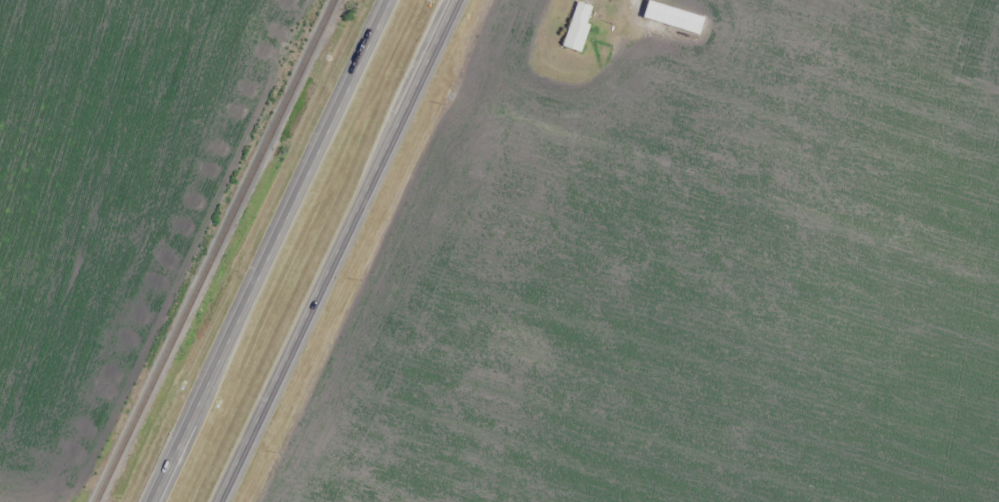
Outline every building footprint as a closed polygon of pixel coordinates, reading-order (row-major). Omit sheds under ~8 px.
[(697,35),(701,16),(644,1),(639,20),(697,35)] [(591,7),(574,2),(561,46),(578,51),(591,7)]
